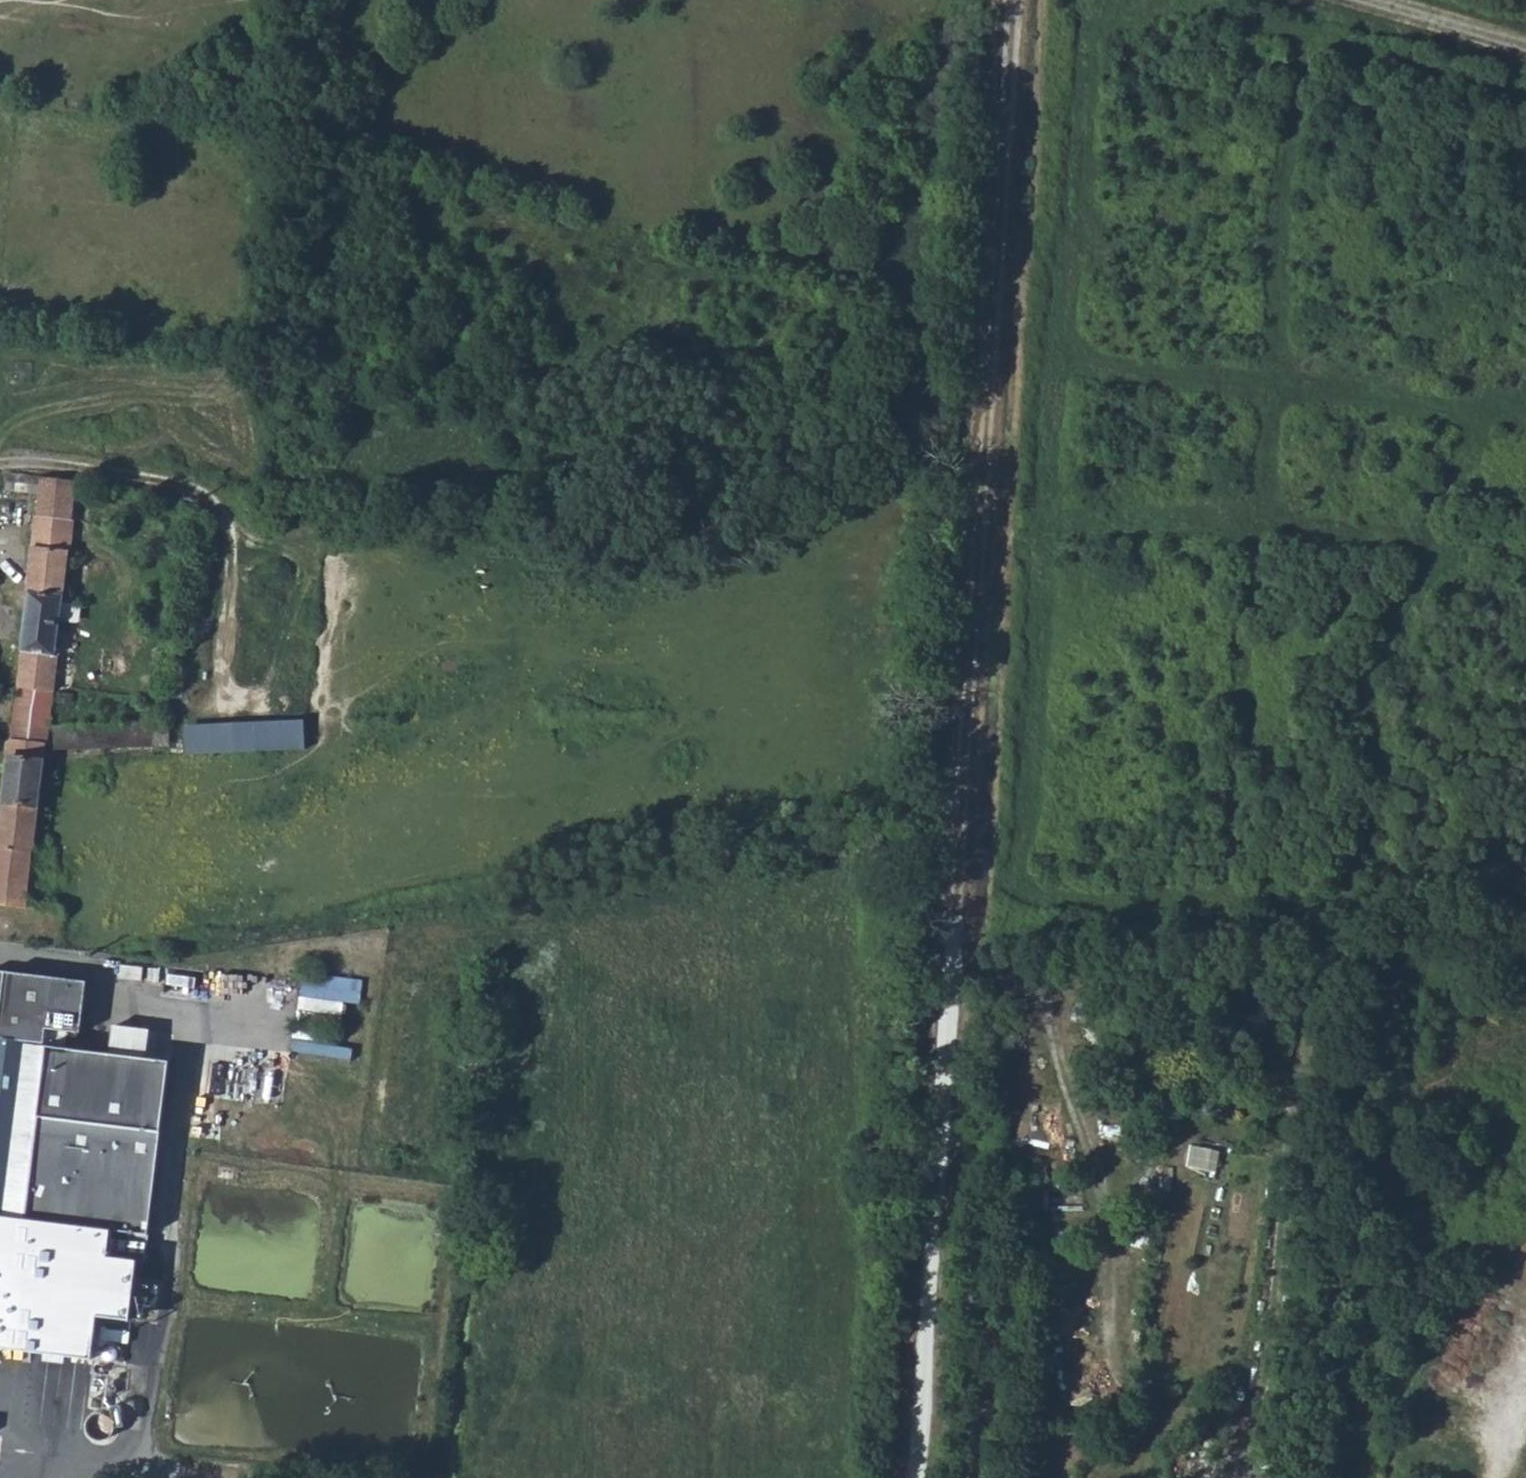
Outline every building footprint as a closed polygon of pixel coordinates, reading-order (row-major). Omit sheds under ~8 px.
[(7,475),(4,491),(39,496),(16,690),(54,695),(71,550),(79,491),(76,491),(77,482),(7,475)] [(16,690),(10,741),(7,744),(5,752),(8,763),(0,830),(0,907),(28,911),(50,726),(54,695),(16,690)] [(304,725),(185,730),(185,756),(306,749),(304,725)] [(167,969),(156,967),(154,980),(165,982),(167,969)] [(148,1262),(175,1062),(150,1058),(154,1030),(118,1025),(115,1053),(69,1047),(72,1030),(86,1032),(93,982),(0,969),(0,1349),(4,1347),(95,1357),(101,1314),(134,1318),(148,1262)] [(305,970),(301,1010),(341,1014),(342,999),(362,1001),(365,976),(305,970)] [(1218,1168),(1220,1147),(1192,1145),(1190,1165),(1218,1168)]
